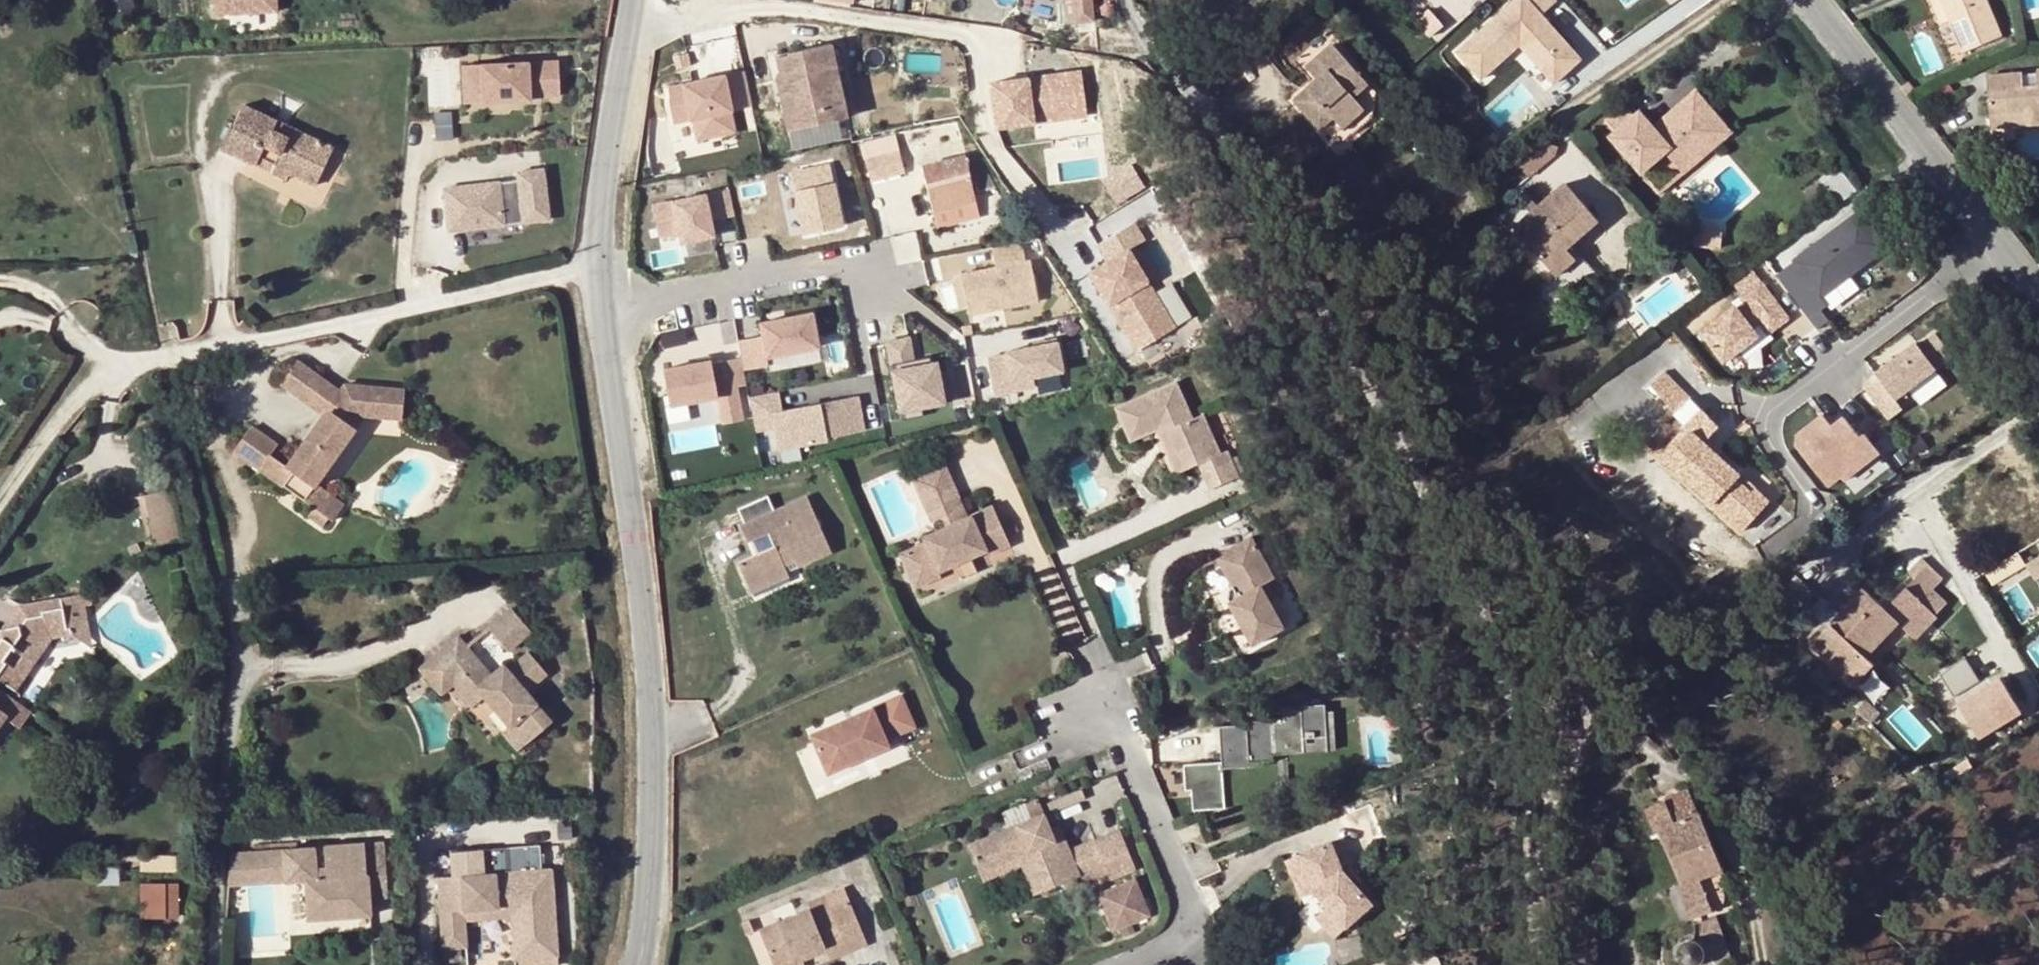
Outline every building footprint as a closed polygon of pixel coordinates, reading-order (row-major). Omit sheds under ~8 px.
[(214,15),(246,13),(246,0),(213,0),(214,15)] [(246,13),(277,11),(277,0),(246,0),(246,13)] [(1057,25),(1092,23),(1091,0),(1055,0),(1057,25)] [(1583,61),(1547,21),(1544,24),(1537,17),(1541,14),(1542,13),(1544,15),(1557,3),(1554,0),(1519,0),(1485,30),(1509,57),(1521,46),(1527,41),(1543,59),(1537,64),(1556,85),(1583,61)] [(1941,0),(1931,0),(1941,23),(1949,21),(1941,0)] [(1949,21),(1962,51),(2001,35),(1986,0),(1941,0),(1949,21)] [(1509,57),(1485,30),(1456,56),(1480,83),(1509,57)] [(1527,41),(1521,46),(1537,64),(1543,59),(1527,41)] [(832,45),(788,55),(792,71),(779,75),(774,76),(787,130),(830,121),(827,114),(847,110),(832,45)] [(559,54),(482,58),(484,96),(531,94),(531,91),(561,89),(559,54)] [(792,71),(788,55),(775,58),(779,75),(792,71)] [(482,58),(463,59),(465,97),(484,96),(482,58)] [(1005,124),(1092,111),(1085,65),(998,78),(1005,124)] [(1391,107),(1353,66),(1325,90),(1337,104),(1315,123),(1340,151),(1354,139),(1371,158),(1392,140),(1391,107)] [(1990,115),(2031,113),(2032,123),(2038,123),(2038,70),(2037,71),(2037,86),(2023,87),(2022,72),(1986,74),(1990,115)] [(668,87),(669,105),(675,123),(695,119),(699,140),(737,132),(732,111),(754,106),(746,71),(668,87)] [(1694,91),(1653,125),(1648,130),(1633,112),(1614,129),(1609,134),(1640,170),(1664,150),(1681,169),(1727,129),(1694,91)] [(1614,129),(1633,112),(1625,102),(1605,119),(1614,129)] [(271,127),(275,119),(242,104),(222,148),(272,172),(275,165),(287,171),(315,184),(333,147),(286,125),(282,132),(271,127)] [(452,107),(436,107),(437,134),(453,133),(452,107)] [(1648,130),(1653,125),(1638,109),(1633,112),(1648,130)] [(848,117),(847,110),(827,114),(830,121),(838,119),(848,117)] [(2031,113),(1990,115),(1990,126),(2032,123),(2031,113)] [(286,125),(275,119),(271,127),(282,132),(286,125)] [(830,121),(787,130),(791,151),(843,139),(838,119),(830,121)] [(1062,137),(1065,157),(1105,152),(1102,131),(1062,137)] [(1515,161),(1529,178),(1555,156),(1558,148),(1542,142),(1515,161)] [(1657,190),(1681,169),(1664,150),(1640,170),(1657,190)] [(900,151),(867,158),(872,181),(904,174),(900,151)] [(924,166),(934,210),(975,200),(966,157),(924,166)] [(798,165),(809,232),(852,225),(841,158),(798,165)] [(1136,159),(1107,178),(1123,202),(1151,184),(1136,159)] [(275,165),(272,172),(284,178),(287,171),(275,165)] [(1841,203),(1857,191),(1838,166),(1821,178),(1841,203)] [(518,179),(444,188),(448,230),(549,219),(544,169),(518,172),(518,179)] [(793,169),(777,174),(794,234),(810,229),(793,169)] [(1599,220),(1566,183),(1516,226),(1558,275),(1576,260),(1566,247),(1599,220)] [(735,214),(729,188),(652,203),(659,235),(679,231),(681,241),(714,234),(711,219),(735,214)] [(975,200),(934,210),(938,227),(979,217),(975,200)] [(1820,311),(1828,306),(1820,296),(1886,247),(1860,212),(1776,275),(1809,319),(1820,311)] [(1134,222),(1097,244),(1108,261),(1090,272),(1136,350),(1175,328),(1129,250),(1145,241),(1134,222)] [(1720,248),(1722,228),(1693,225),(1691,244),(1720,248)] [(893,233),(898,261),(922,257),(918,229),(893,233)] [(1024,262),(1021,242),(991,248),(995,267),(960,274),(967,314),(1037,302),(1029,261),(1024,262)] [(1702,332),(1724,361),(1741,348),(1757,336),(1751,329),(1759,324),(1768,335),(1771,333),(1790,319),(1761,280),(1739,296),(1745,305),(1737,311),(1735,307),(1702,332)] [(1809,319),(1817,330),(1828,321),(1820,311),(1809,319)] [(765,356),(817,347),(811,312),(759,322),(762,340),(737,344),(739,356),(742,369),(766,365),(765,356)] [(1757,336),(1741,348),(1748,357),(1774,337),(1771,333),(1768,335),(1759,324),(1751,329),(1757,336)] [(1876,373),(1879,378),(1865,388),(1884,413),(1899,403),(1896,399),(1954,355),(1936,332),(1920,345),(1917,342),(1876,373)] [(907,339),(886,343),(898,410),(919,407),(951,401),(945,372),(936,373),(935,363),(930,364),(913,367),(911,360),(907,339)] [(1032,378),(1061,373),(1056,341),(1032,345),(1032,348),(1005,353),(1005,356),(986,359),(993,395),(1033,388),(1032,378)] [(711,358),(664,367),(671,403),(688,400),(719,395),(724,422),(740,419),(734,385),(744,383),(742,369),(739,356),(712,361),(711,358)] [(928,357),(911,360),(913,367),(930,364),(928,357)] [(280,384),(310,406),(328,381),(298,360),(280,384)] [(1693,429),(1692,430),(1698,435),(1670,464),(1742,531),(1770,501),(1757,489),(1753,492),(1739,478),(1741,474),(1705,441),(1718,426),(1666,370),(1651,384),(1675,413),(1693,429)] [(310,406),(323,414),(327,408),(340,390),(328,381),(310,406)] [(405,389),(345,384),(340,390),(327,408),(323,414),(285,467),(270,456),(278,445),(251,425),(233,450),(304,500),(314,487),(316,484),(356,428),(353,427),(361,416),(403,420),(405,389)] [(1186,424),(1170,388),(1111,413),(1126,445),(1159,431),(1176,467),(1194,459),(1206,492),(1232,481),(1225,462),(1222,455),(1213,458),(1196,419),(1186,424)] [(776,390),(747,396),(753,433),(774,429),(778,451),(825,442),(824,437),(861,431),(855,396),(780,410),(776,390)] [(671,403),(666,404),(669,422),(691,418),(688,400),(671,403)] [(1899,403),(1884,413),(1889,419),(1903,409),(1899,403)] [(919,407),(898,410),(900,420),(921,416),(919,407)] [(1798,439),(1827,483),(1841,473),(1844,478),(1881,452),(1868,432),(1863,435),(1849,414),(1836,423),(1828,411),(1800,429),(1798,439)] [(1698,435),(1692,430),(1664,458),(1670,464),(1698,435)] [(1919,436),(1908,444),(1916,455),(1927,447),(1919,436)] [(2024,455),(2038,474),(2038,443),(2024,455)] [(1230,460),(1225,462),(1232,481),(1238,479),(1230,460)] [(903,487),(925,538),(962,522),(940,471),(903,487)] [(345,504),(316,484),(314,487),(304,500),(314,507),(307,517),(322,528),(329,518),(334,521),(345,504)] [(168,492),(143,497),(151,545),(178,540),(168,492)] [(800,500),(776,511),(781,525),(806,515),(800,500)] [(781,525),(776,511),(733,529),(739,545),(761,535),(766,550),(731,566),(741,591),(759,582),(757,576),(775,568),(772,562),(784,558),(789,569),(823,554),(806,515),(781,525)] [(947,568),(963,561),(980,554),(981,559),(1003,550),(986,511),(962,522),(925,538),(916,541),(919,547),(895,557),(908,589),(934,579),(932,574),(947,568)] [(1230,603),(1254,646),(1285,627),(1262,586),(1275,578),(1252,537),(1217,557),(1234,586),(1229,589),(1230,603)] [(2025,563),(2034,578),(2038,575),(2038,554),(2025,563)] [(970,576),(963,561),(947,568),(953,582),(970,576)] [(1942,582),(1927,567),(1918,576),(1934,590),(1942,582)] [(759,582),(741,591),(743,596),(780,579),(775,568),(757,576),(759,582)] [(1934,590),(1918,576),(1885,610),(1865,591),(1814,645),(1855,685),(1873,666),(1864,657),(1898,622),(1914,638),(1947,604),(1934,590)] [(18,692),(28,676),(21,674),(31,662),(34,667),(47,650),(41,648),(52,631),(85,626),(80,597),(17,606),(0,630),(0,680),(18,692)] [(529,629),(510,607),(486,627),(505,649),(529,629)] [(455,635),(431,655),(452,681),(464,671),(485,696),(508,725),(501,731),(516,749),(549,721),(524,691),(544,673),(527,653),(507,670),(494,680),(489,674),(455,635)] [(2030,647),(2038,663),(2038,642),(2030,647)] [(452,681),(431,655),(418,665),(440,691),(452,681)] [(1981,678),(1965,657),(1941,676),(1956,696),(1981,678)] [(501,664),(489,674),(494,680),(507,670),(501,664)] [(464,671),(452,681),(473,706),(485,696),(464,671)] [(2025,705),(2001,672),(1960,702),(1985,735),(2025,705)] [(881,704),(896,737),(912,729),(897,696),(881,704)] [(1331,732),(1328,698),(1304,700),(1304,707),(1287,709),(1287,716),(1239,719),(1240,724),(1222,726),(1225,769),(1254,765),(1253,760),(1278,758),(1278,746),(1292,745),(1292,749),(1310,747),(1309,735),(1331,732)] [(1866,700),(1857,709),(1871,723),(1880,713),(1866,700)] [(868,710),(883,743),(896,737),(881,704),(868,710)] [(886,750),(883,743),(868,710),(806,738),(824,777),(886,750)] [(1699,812),(1690,791),(1669,799),(1673,808),(1651,818),(1655,830),(1660,828),(1682,883),(1678,885),(1692,919),(1714,910),(1701,877),(1723,868),(1701,811),(1699,812)] [(1647,809),(1651,818),(1673,808),(1669,799),(1647,809)] [(1084,878),(1074,853),(1068,839),(1058,843),(1053,832),(1040,802),(1029,806),(1034,821),(972,847),(983,873),(1033,854),(1048,893),(1084,878)] [(1058,843),(1068,839),(1063,827),(1053,832),(1058,843)] [(1123,833),(1099,843),(1109,868),(1115,882),(1141,872),(1123,833)] [(1109,868),(1099,843),(1074,853),(1084,878),(1109,868)] [(1336,843),(1307,855),(1323,892),(1335,908),(1324,917),(1342,939),(1380,906),(1347,868),(1336,843)] [(228,853),(274,852),(274,845),(229,846),(228,853)] [(378,845),(352,847),(355,878),(369,877),(370,898),(378,897),(377,876),(380,875),(378,845)] [(352,847),(314,849),(317,881),(306,882),(309,920),(372,915),(370,898),(369,877),(355,878),(352,847)] [(317,881),(314,849),(285,851),(287,882),(306,882),(317,881)] [(454,851),(455,876),(464,876),(465,893),(456,894),(441,895),(444,947),(469,945),(466,917),(466,910),(513,907),(513,914),(513,928),(557,924),(554,887),(511,889),(510,872),(485,874),(483,849),(454,851)] [(274,852),(228,853),(227,885),(287,882),(285,851),(274,852)] [(1038,897),(1048,893),(1033,854),(983,873),(988,885),(1026,870),(1038,897)] [(1323,892),(1307,855),(1300,858),(1315,895),(1323,892)] [(1701,877),(1714,910),(1717,908),(1722,901),(1723,898),(1721,885),(1718,877),(1725,874),(1723,868),(1701,877)] [(464,876),(455,876),(456,894),(465,893),(464,876)] [(1139,880),(1101,895),(1116,932),(1154,917),(1139,880)] [(175,888),(143,887),(143,914),(175,914),(175,888)] [(813,911),(816,918),(834,911),(829,898),(810,905),(813,911)] [(853,904),(837,910),(852,946),(830,955),(833,963),(871,948),(853,904)] [(466,917),(513,914),(513,907),(466,910),(466,917)] [(830,955),(852,946),(837,910),(834,911),(816,918),(813,911),(763,930),(777,964),(788,964),(806,958),(828,949),(830,955)] [(1731,957),(1716,917),(1704,921),(1704,933),(1706,934),(1708,936),(1710,937),(1712,940),(1714,942),(1715,944),(1716,947),(1717,950),(1717,953),(1718,957),(1717,960),(1717,963),(1731,957)] [(1681,950),(1680,954),(1682,958),(1684,961),(1688,963),(1692,963),(1696,962),(1699,960),(1702,957),(1702,953),(1702,949),(1700,945),(1697,943),(1693,942),(1689,942),(1685,943),(1682,946),(1681,950)] [(809,963),(830,955),(828,949),(806,958),(809,963)]
